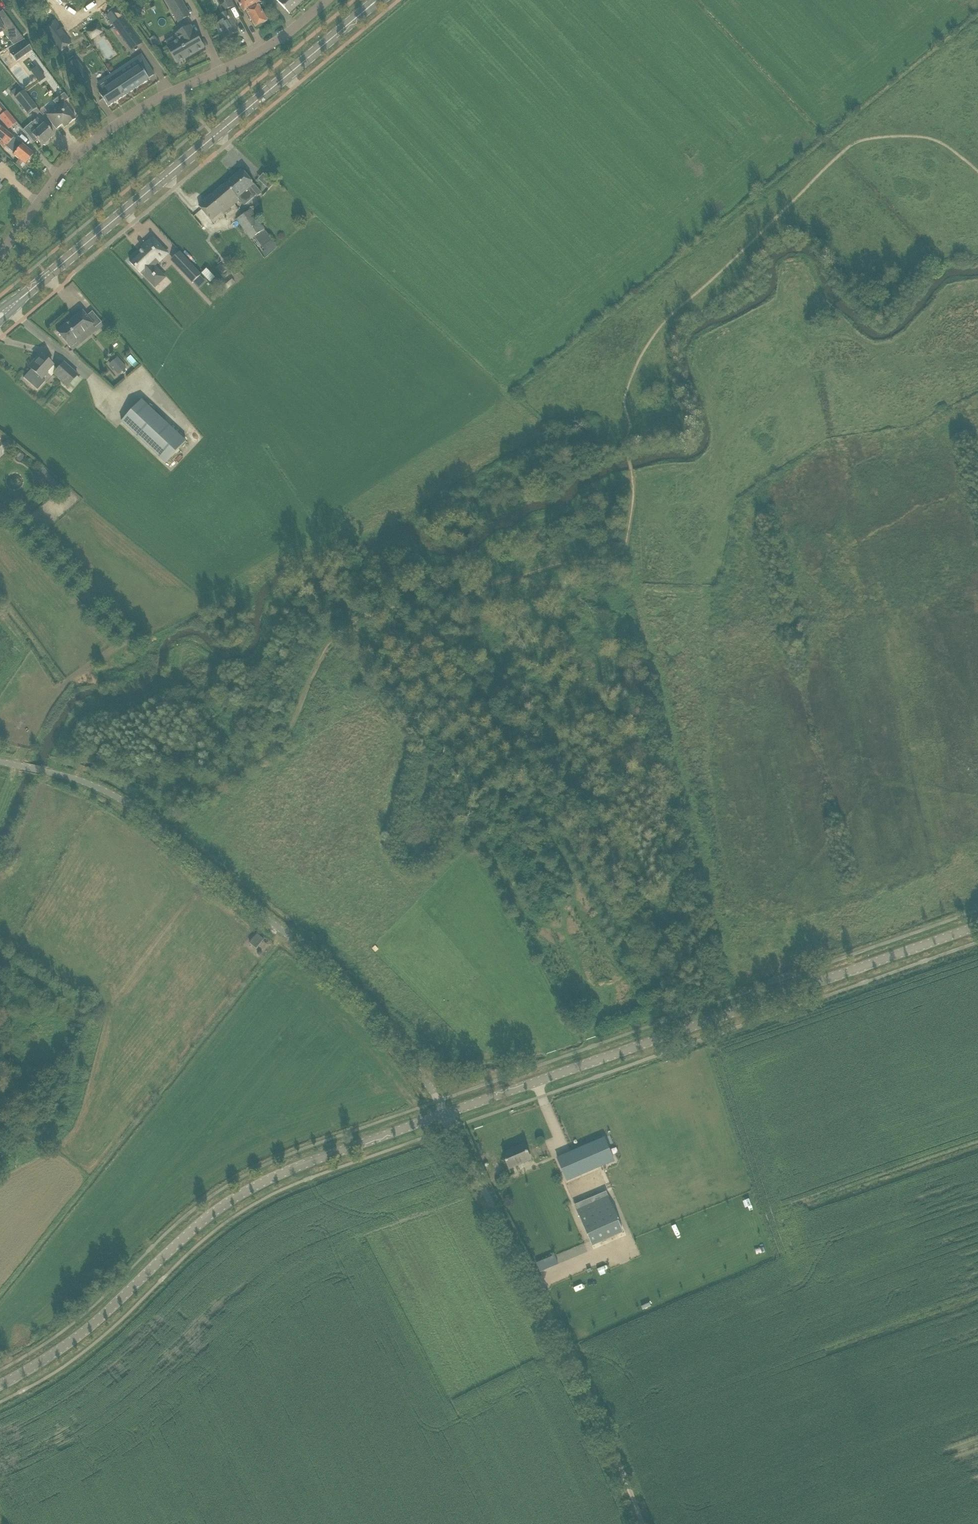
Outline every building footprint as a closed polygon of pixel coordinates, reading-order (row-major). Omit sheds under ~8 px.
[(181,0),(166,0),(179,22),(190,16),(181,0)] [(223,12),(234,7),(230,0),(217,0),(223,12)] [(245,12),(250,21),(252,20),(256,27),(267,21),(259,6),(263,4),(260,0),(241,0),(239,1),(245,12)] [(290,14),(304,0),(277,0),(290,14)] [(118,9),(107,17),(121,37),(127,44),(130,42),(137,36),(118,9)] [(224,21),(215,26),(218,31),(219,30),(224,39),(237,32),(234,25),(236,24),(229,11),(221,15),(224,21)] [(2,32),(10,42),(21,36),(6,16),(0,20),(0,34),(2,32)] [(54,21),(42,30),(59,53),(71,44),(54,21)] [(168,47),(178,63),(204,48),(196,34),(191,27),(177,35),(180,40),(168,47)] [(10,54),(16,62),(32,50),(26,42),(10,54)] [(119,69),(98,83),(103,90),(99,92),(108,106),(150,79),(149,78),(154,75),(155,75),(142,56),(136,60),(136,59),(120,70),(119,69)] [(79,77),(86,72),(76,60),(70,64),(68,65),(78,78),(79,77)] [(20,85),(11,92),(15,97),(28,115),(37,108),(24,90),(20,85)] [(45,115),(56,129),(61,125),(63,128),(75,119),(62,102),(45,115)] [(0,116),(0,117),(10,128),(17,123),(6,110),(0,116)] [(31,134),(35,139),(42,146),(43,145),(45,146),(48,143),(48,141),(54,135),(43,124),(42,125),(37,118),(31,123),(37,130),(31,134)] [(14,153),(13,155),(25,164),(33,154),(0,126),(0,138),(7,144),(6,146),(14,153)] [(199,206),(205,214),(211,221),(216,217),(218,219),(240,201),(238,198),(247,191),(254,199),(262,193),(242,170),(199,206)] [(251,209),(236,220),(250,240),(254,237),(262,247),(272,240),(265,230),(251,209)] [(234,235),(227,241),(235,250),(242,244),(234,235)] [(153,238),(142,248),(143,249),(130,262),(142,275),(144,274),(150,280),(153,277),(154,277),(156,276),(155,275),(159,271),(154,266),(156,264),(158,261),(159,261),(167,253),(153,238)] [(188,260),(179,268),(193,283),(201,275),(188,260)] [(221,264),(216,269),(221,275),(226,270),(221,264)] [(96,331),(92,326),(94,325),(82,311),(56,332),(72,351),(96,331)] [(31,369),(23,378),(37,390),(45,382),(42,379),(48,373),(47,372),(53,366),(47,360),(40,354),(32,363),(34,365),(30,369),(31,369)] [(108,364),(117,375),(126,367),(117,357),(108,364)] [(52,374),(67,387),(78,375),(63,362),(52,374)] [(121,422),(165,464),(186,441),(142,400),(121,422)] [(2,444),(7,450),(13,445),(7,439),(2,444)] [(43,468),(37,473),(55,493),(60,488),(43,468)] [(538,833),(533,836),(538,844),(543,842),(538,833)] [(257,934),(250,943),(256,949),(264,939),(257,934)] [(557,1157),(567,1181),(614,1161),(604,1137),(557,1157)] [(503,1154),(509,1168),(530,1159),(524,1145),(503,1154)] [(549,1155),(538,1160),(541,1169),(553,1163),(549,1155)] [(553,1164),(542,1169),(544,1174),(555,1168),(553,1164)] [(550,1280),(595,1262),(558,1169),(513,1186),(550,1280)] [(603,1170),(568,1182),(572,1193),(580,1190),(583,1199),(609,1191),(603,1170)] [(608,1197),(577,1211),(592,1246),(623,1232),(608,1197)]
